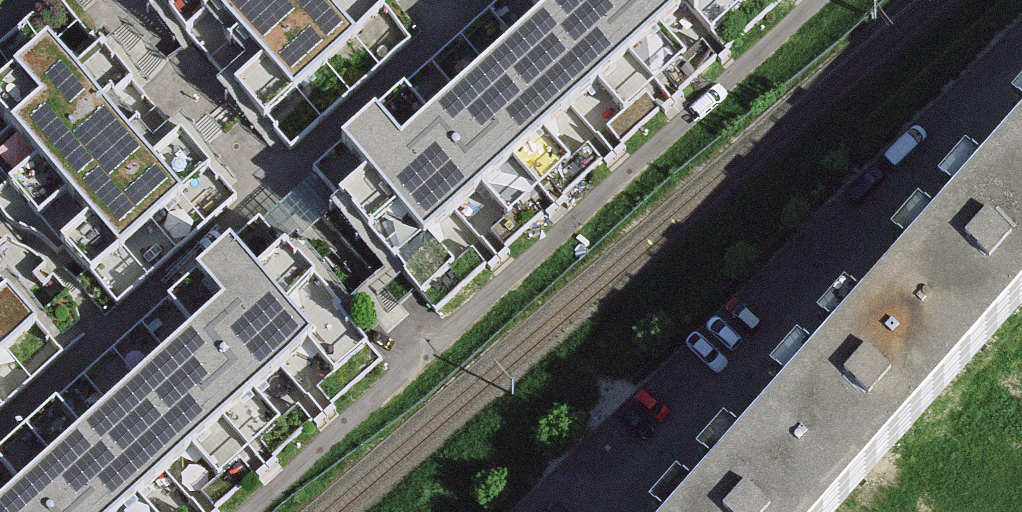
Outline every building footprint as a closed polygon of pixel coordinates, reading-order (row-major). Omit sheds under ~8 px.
[(316,0),(201,0),(270,77),(334,19),(316,0)] [(407,142),(377,108),(340,141),(426,238),(693,0),(566,0),(407,142)] [(56,66),(0,117),(0,131),(105,247),(168,190),(56,66)] [(998,179),(1021,201),(1021,153),(998,179)] [(888,301),(970,375),(1021,317),(1021,201),(998,179),(888,301)] [(281,257),(257,278),(230,247),(195,278),(222,309),(0,504),(0,511),(114,511),(335,319),(281,257)] [(37,329),(9,298),(0,306),(0,362),(37,329)] [(888,301),(778,430),(859,499),(970,375),(888,301)] [(705,511),(847,511),(859,499),(778,430),(705,511)]
